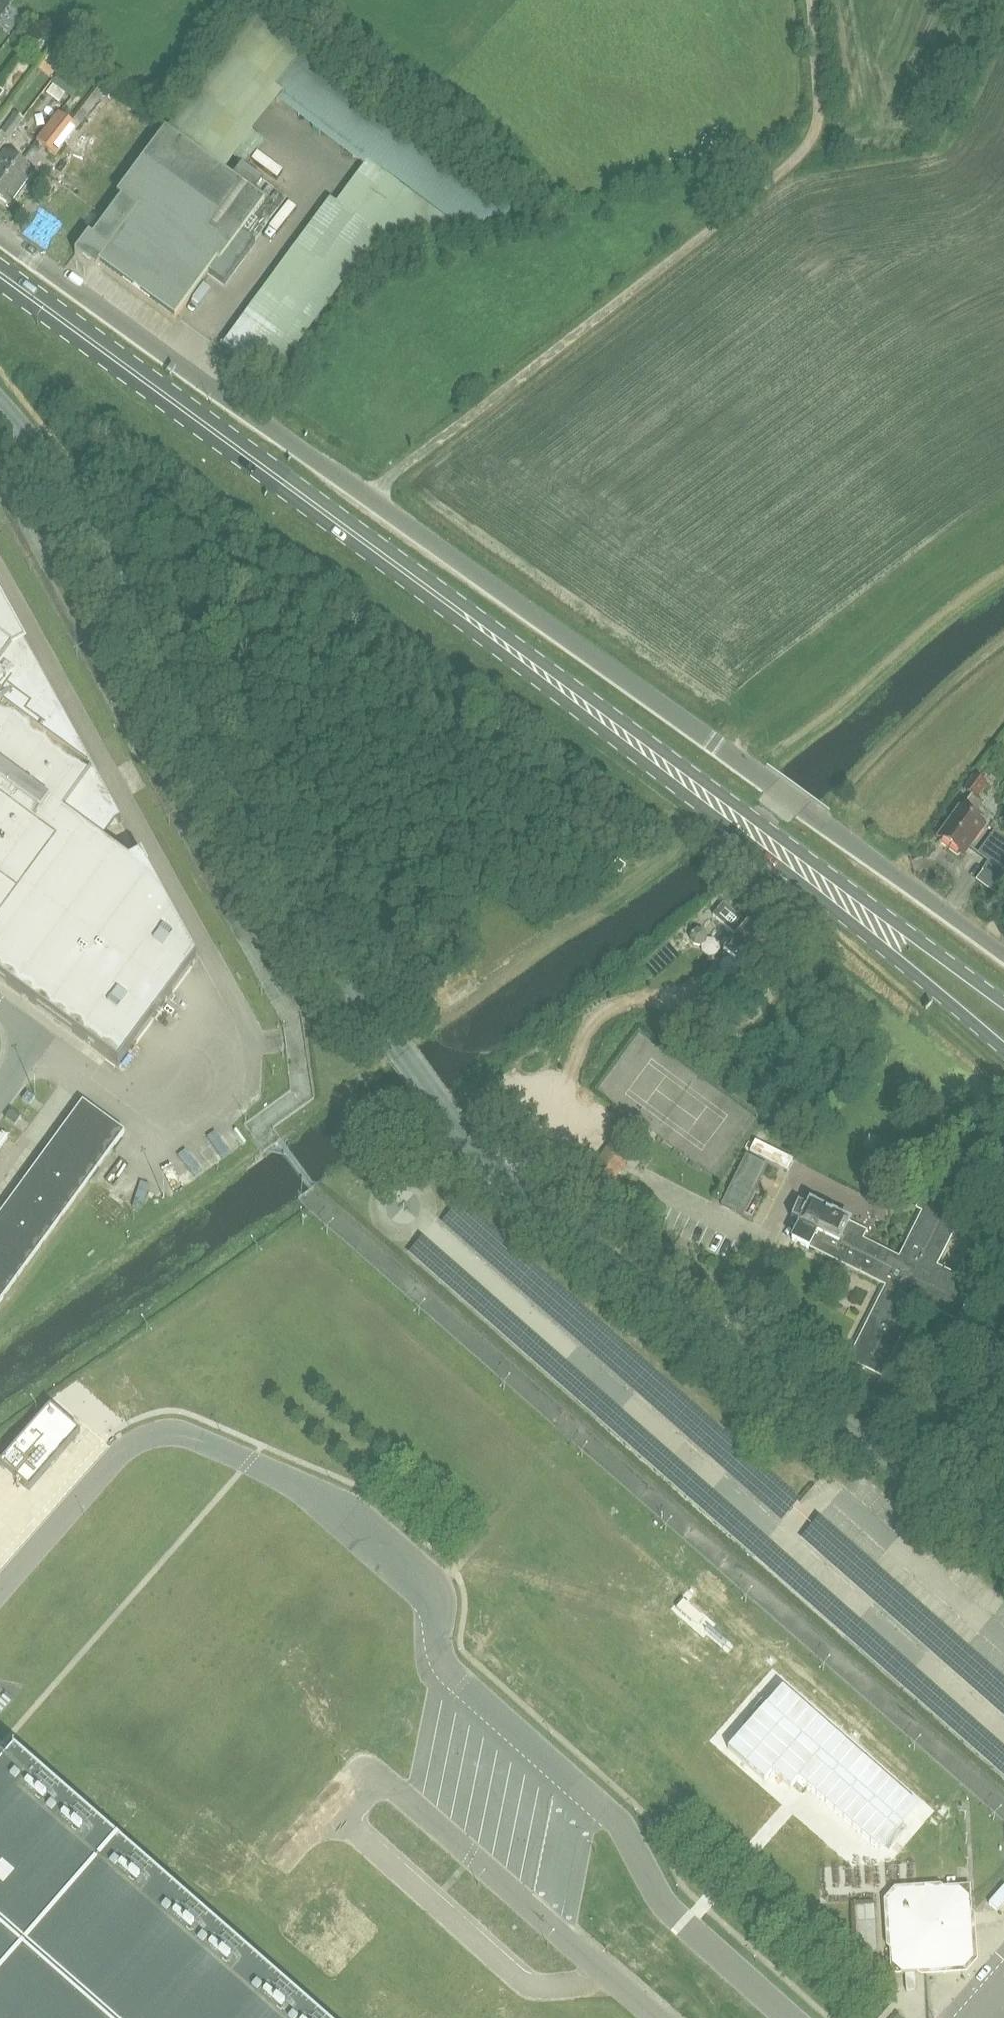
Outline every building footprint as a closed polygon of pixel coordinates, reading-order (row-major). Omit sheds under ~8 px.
[(62,91),(69,81),(59,74),(52,84),(62,91)] [(69,122),(77,128),(83,121),(103,95),(94,89),(69,122)] [(1,133),(9,139),(23,120),(14,114),(1,133)] [(55,156),(65,143),(48,130),(38,143),(55,156)] [(166,130),(161,137),(157,143),(151,151),(119,194),(75,254),(96,270),(100,265),(174,320),(209,272),(224,283),(243,258),(230,249),(241,235),(254,244),(286,200),(242,168),(262,141),(252,134),(224,172),(166,130)] [(9,139),(0,133),(0,134),(0,152),(9,139)] [(20,167),(4,156),(0,161),(0,194),(20,167)] [(0,194),(0,198),(13,207),(34,177),(20,167),(0,194)] [(118,1066),(196,960),(140,858),(128,864),(63,816),(91,776),(80,768),(85,762),(88,768),(90,766),(0,602),(0,980),(118,1066)] [(973,778),(964,790),(976,799),(986,787),(973,778)] [(964,854),(985,825),(962,808),(940,836),(943,838),(941,840),(960,854),(961,852),(964,854)] [(619,858),(613,866),(621,872),(627,864),(619,858)] [(763,937),(763,936),(762,932),(758,930),(755,932),(723,903),(712,915),(736,936),(723,951),(736,962),(756,938),(758,939),(759,939),(761,938),(762,938),(763,937)] [(3,1298),(115,1145),(125,1132),(83,1101),(79,1106),(80,1107),(0,1216),(0,1303),(3,1298)] [(604,1195),(632,1156),(611,1141),(582,1179),(604,1195)] [(745,1154),(721,1205),(741,1214),(765,1164),(745,1154)] [(810,1203),(808,1207),(798,1203),(792,1221),(800,1224),(792,1240),(885,1286),(848,1361),(862,1368),(866,1370),(882,1378),(919,1302),(958,1321),(962,1312),(976,1284),(999,1238),(986,1232),(988,1228),(964,1216),(966,1213),(953,1206),(955,1203),(942,1197),(944,1193),(930,1186),(918,1209),(922,1211),(899,1258),(865,1241),(863,1240),(845,1232),(849,1223),(810,1203)] [(460,1204),(441,1225),(779,1525),(798,1504),(460,1204)] [(423,1241),(409,1257),(1003,1783),(1003,1755),(423,1241)] [(18,1481),(22,1485),(29,1491),(80,1433),(50,1407),(0,1464),(0,1466),(18,1481)] [(818,1522),(799,1542),(1003,1722),(1003,1686),(818,1522)] [(683,1601),(677,1608),(698,1627),(704,1619),(683,1601)] [(763,1781),(771,1772),(790,1788),(798,1779),(877,1850),(916,1805),(781,1686),(727,1749),(763,1781)] [(0,1753),(0,2017),(313,2017),(0,1753)] [(967,1958),(967,1957),(972,1957),(969,1913),(972,1911),(971,1895),(961,1896),(960,1886),(945,1887),(942,1889),(898,1892),(890,1902),(893,1946),(890,1948),(892,1974),(918,1972),(920,1970),(964,1967),(963,1961),(964,1961),(965,1961),(966,1960),(967,1959),(967,1958)] [(858,1961),(878,1960),(876,1920),(856,1921),(858,1961)]
